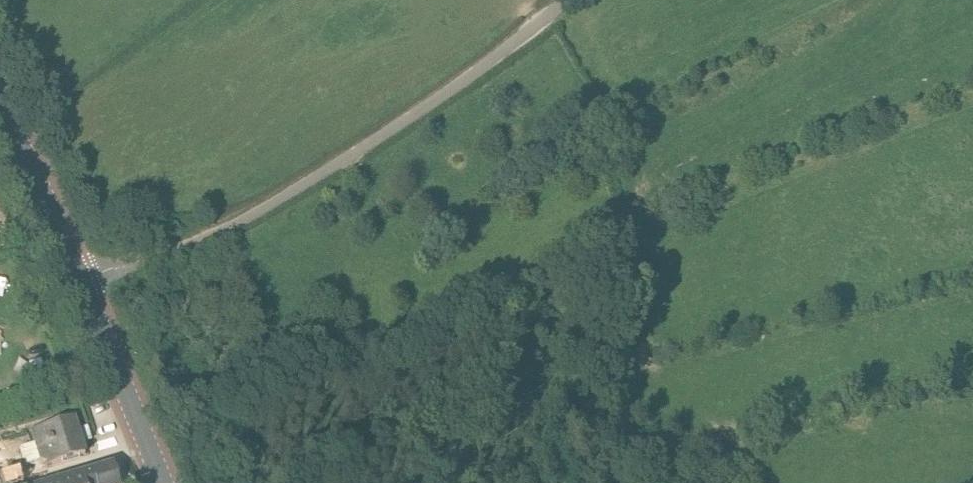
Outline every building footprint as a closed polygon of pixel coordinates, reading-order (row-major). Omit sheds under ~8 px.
[(10,293),(1,271),(0,272),(0,297),(10,293)] [(8,339),(1,320),(0,321),(0,342),(8,339)] [(48,355),(33,358),(38,376),(53,372),(48,355)] [(31,432),(34,445),(20,449),(25,466),(38,462),(40,470),(77,459),(84,457),(73,419),(31,432)] [(87,482),(118,482),(113,466),(84,474),(87,482)] [(84,474),(53,482),(87,482),(84,474)]
